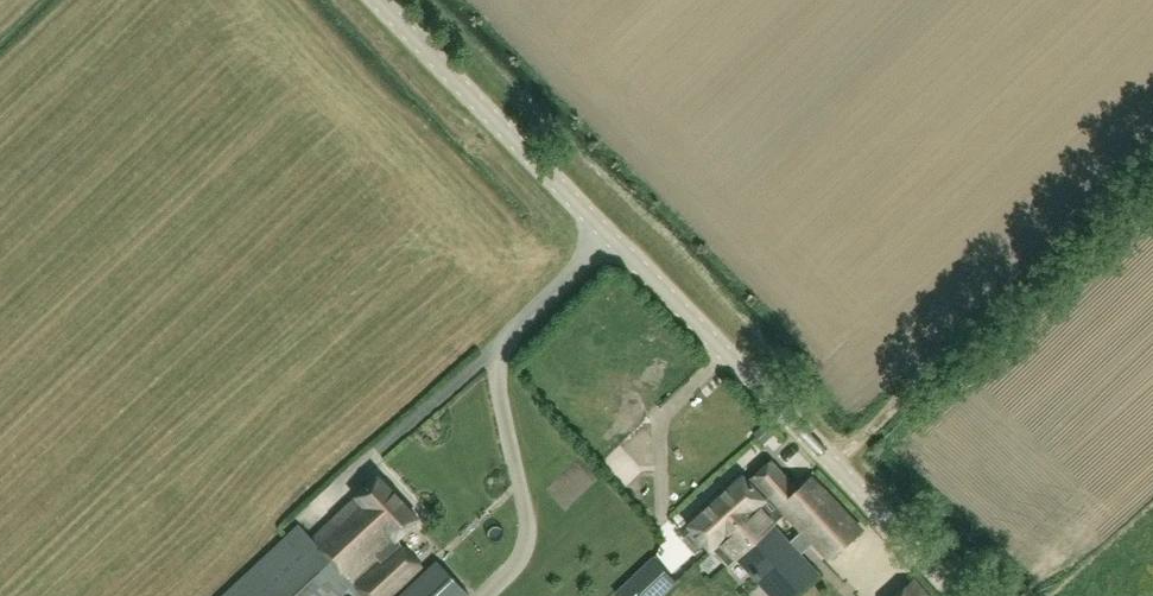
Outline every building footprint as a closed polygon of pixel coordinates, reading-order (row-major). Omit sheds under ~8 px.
[(787,499),(797,490),(770,462),(753,478),(755,480),(751,484),(743,475),(688,526),(710,549),(712,547),(768,496),(777,505),(785,497),(787,499)] [(397,539),(418,519),(378,476),(354,498),(310,539),(297,525),(222,595),(391,595),(424,566),(397,539)] [(810,539),(828,558),(862,530),(811,477),(797,490),(787,499),(785,497),(777,505),(768,496),(712,547),(728,564),(737,555),(774,595),(807,565),(795,552),(810,539)] [(617,593),(620,595),(660,595),(674,581),(651,559),(617,593)] [(472,595),(437,561),(430,567),(399,595),(472,595)] [(896,595),(930,595),(915,579),(896,595)]
